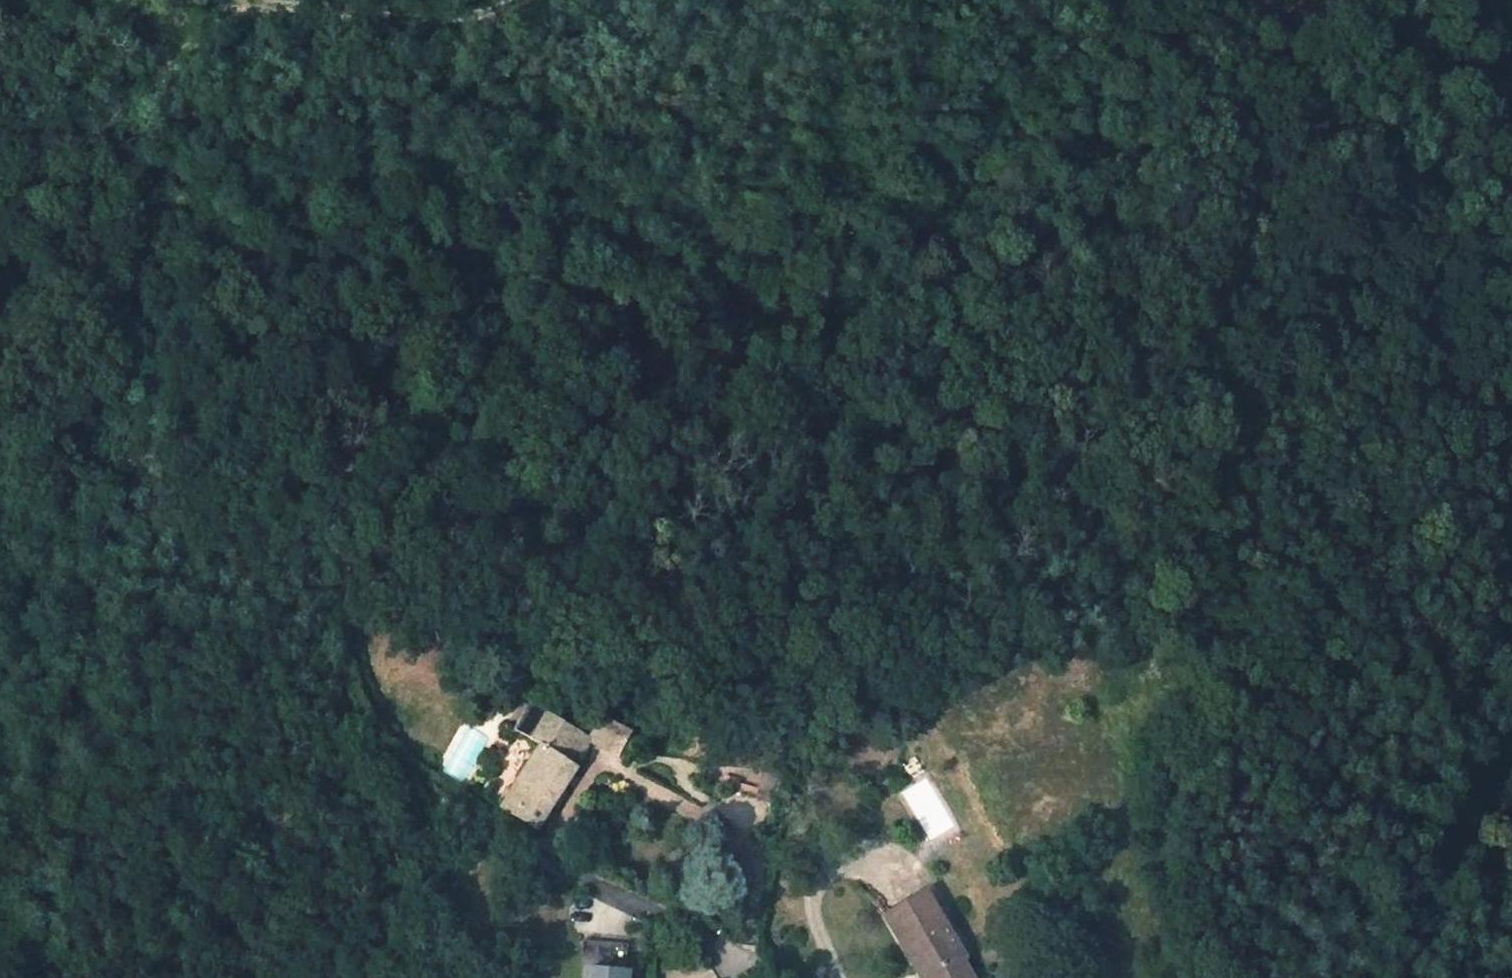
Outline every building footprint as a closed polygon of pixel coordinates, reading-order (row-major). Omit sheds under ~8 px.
[(529,708),(517,729),(542,744),(573,765),(588,743),(529,708)] [(573,765),(542,744),(500,809),(534,831),(576,766),(573,765)] [(766,815),(773,804),(760,797),(753,808),(766,815)] [(964,957),(926,892),(887,916),(918,970),(921,968),(927,977),(973,977),(961,959),(964,957)] [(611,955),(625,956),(626,944),(612,943),(611,955)] [(588,968),(587,977),(624,977),(625,956),(611,955),(610,970),(588,968)]
